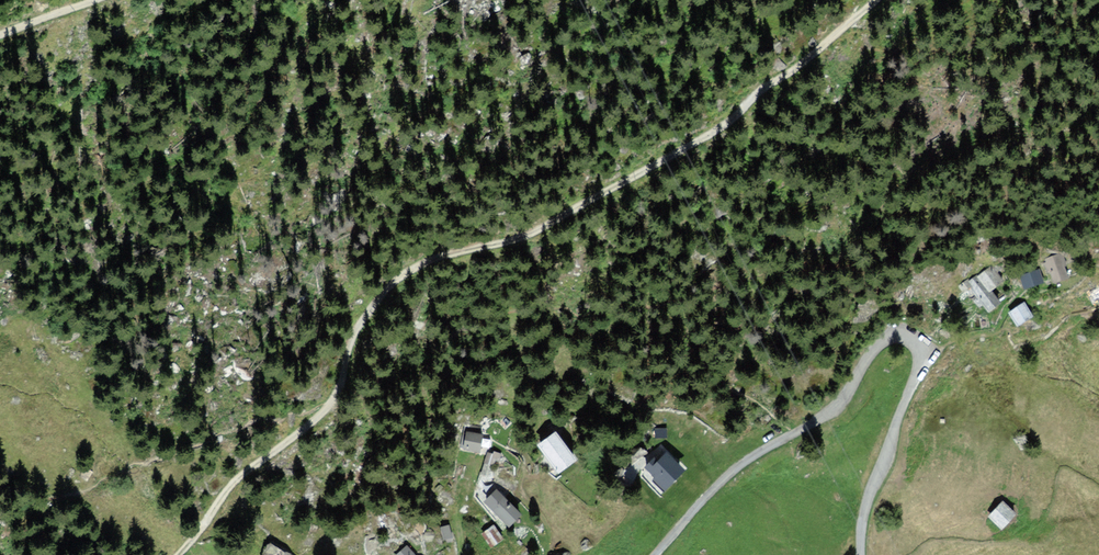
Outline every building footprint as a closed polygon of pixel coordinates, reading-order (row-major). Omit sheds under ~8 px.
[(1062,279),(1056,256),(1042,260),(1048,283),(1062,279)] [(990,268),(975,278),(985,293),(1000,283),(990,268)] [(1017,278),(1021,290),(1040,283),(1035,271),(1017,278)] [(973,276),(960,284),(980,315),(993,306),(985,293),(975,278),(973,276)] [(1088,292),(1096,309),(1098,308),(1098,287),(1088,292)] [(1020,304),(1006,314),(1014,326),(1028,316),(1020,304)] [(555,472),(574,459),(555,432),(536,445),(555,472)] [(465,448),(480,452),(484,437),(468,433),(465,448)] [(649,451),(635,468),(659,488),(673,471),(649,451)] [(517,514),(502,498),(489,510),(505,526),(517,514)] [(985,518),(997,531),(1012,517),(999,504),(985,518)] [(450,537),(448,526),(439,528),(442,539),(450,537)] [(502,539),(493,526),(481,535),(489,547),(502,539)]
